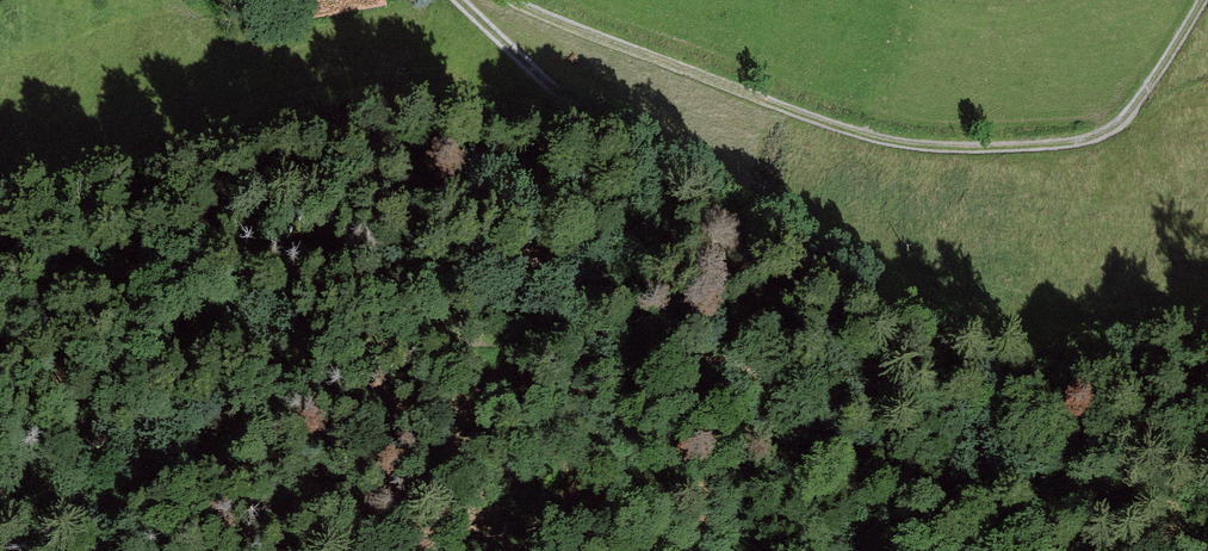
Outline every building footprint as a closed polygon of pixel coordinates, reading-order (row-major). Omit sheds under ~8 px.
[(302,11),(362,0),(301,0),(302,11)]
